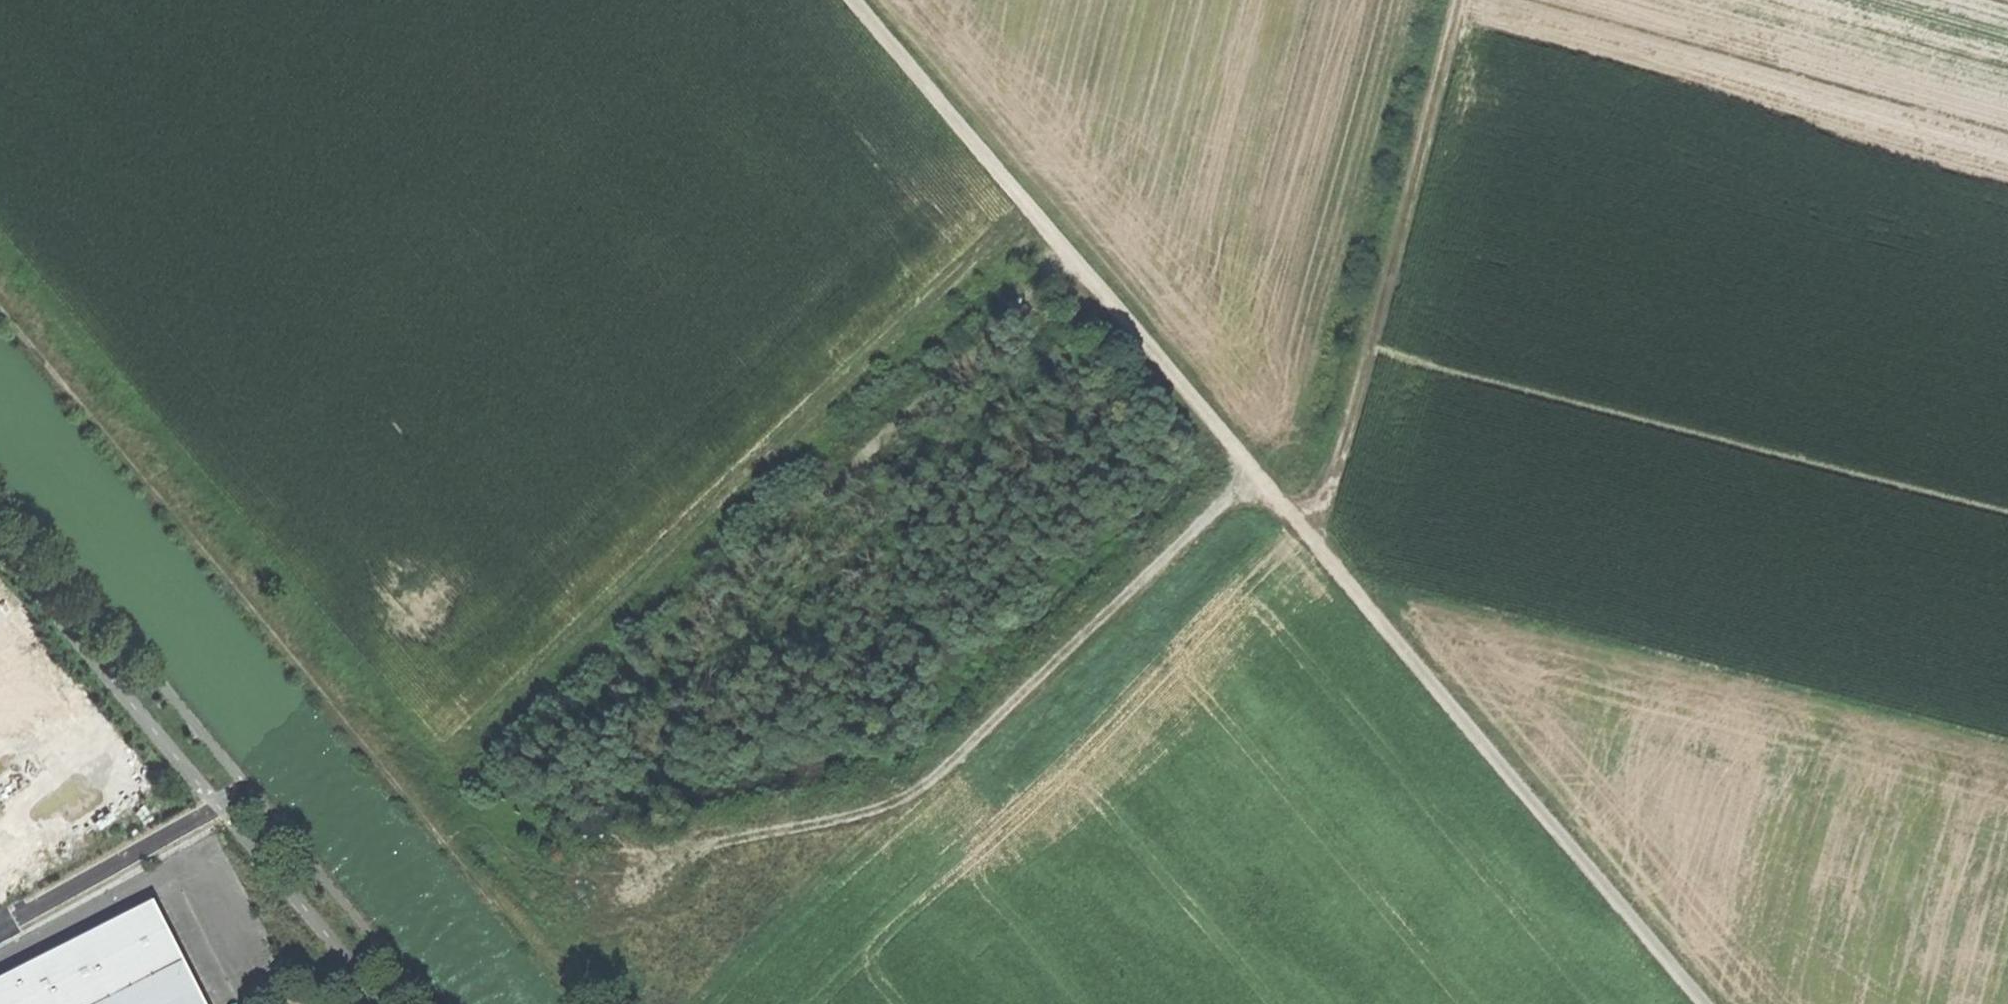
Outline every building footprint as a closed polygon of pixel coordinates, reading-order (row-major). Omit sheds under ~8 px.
[(164,898),(0,978),(0,1003),(216,1003),(164,898)]
